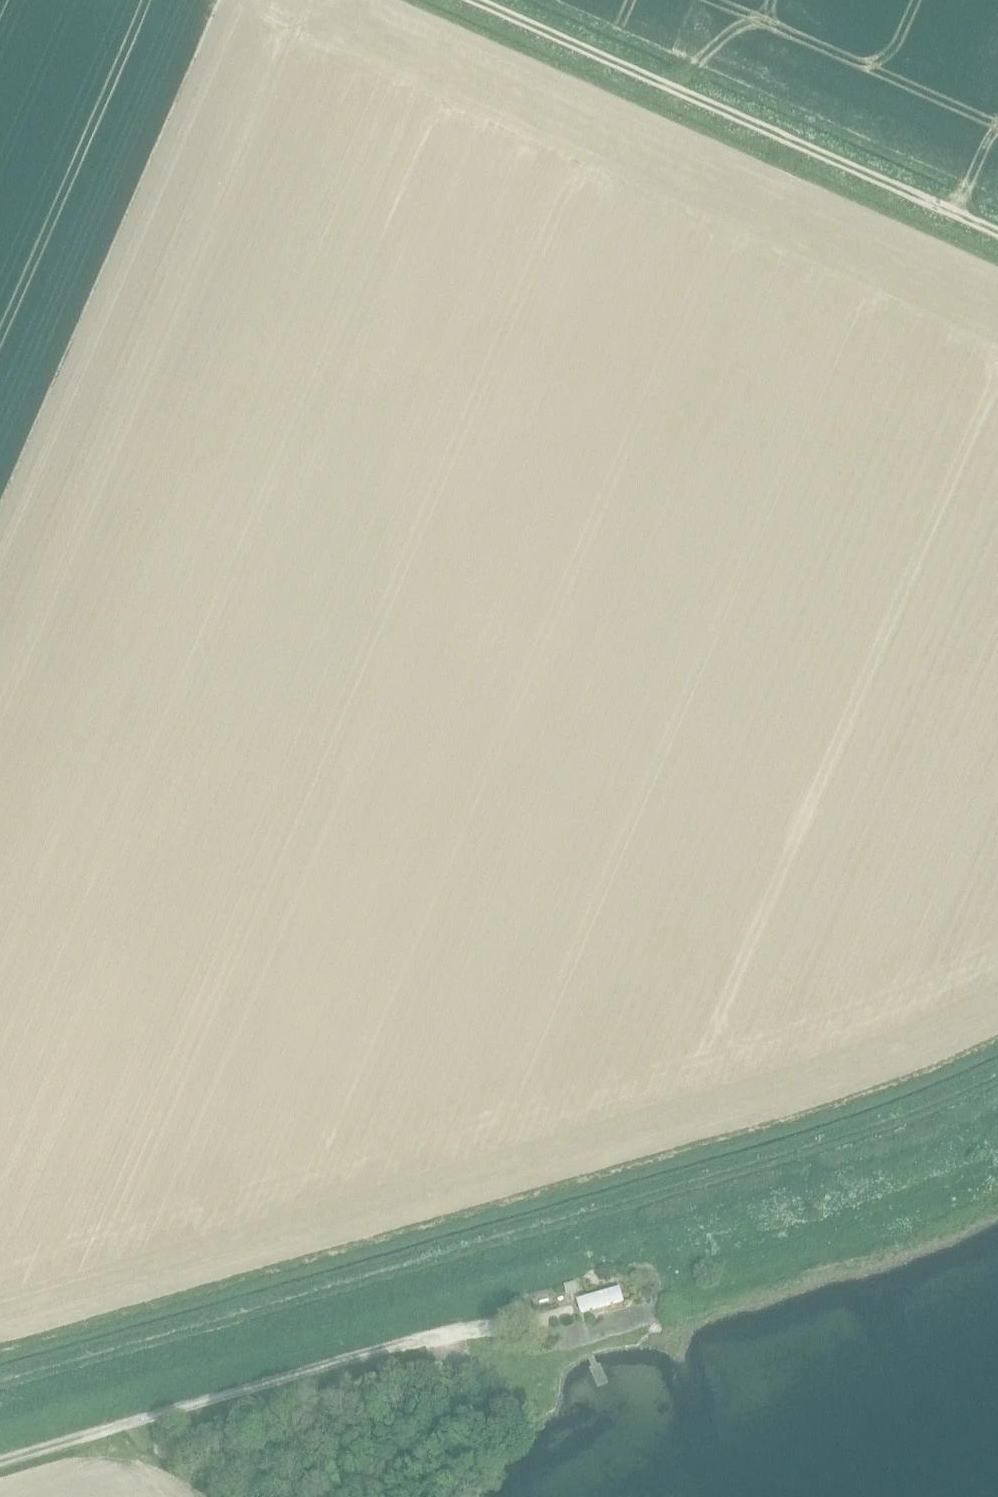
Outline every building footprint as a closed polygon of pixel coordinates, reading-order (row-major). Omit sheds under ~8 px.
[(583,1285),(586,1298),(629,1290),(626,1277),(583,1285)] [(575,1281),(564,1284),(567,1294),(577,1292),(575,1281)]
